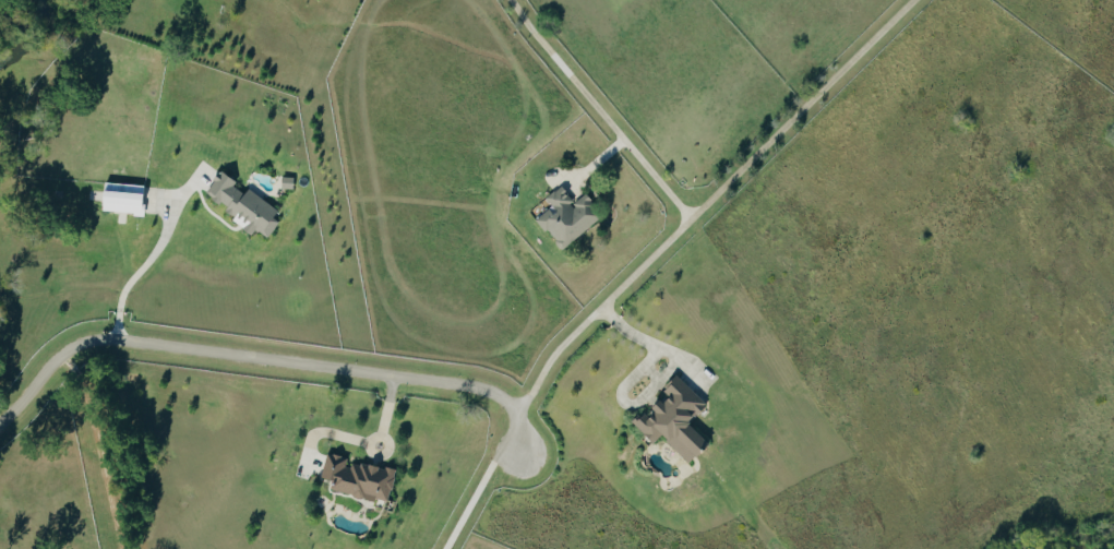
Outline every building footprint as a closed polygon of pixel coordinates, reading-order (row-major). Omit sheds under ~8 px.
[(280,210),(250,188),(246,193),(235,186),(238,181),(222,170),(207,193),(228,208),(225,212),(255,233),(258,229),(269,238),(281,221),(275,217),(280,210)] [(145,214),(146,184),(107,183),(105,212),(145,214)] [(563,249),(605,215),(588,193),(576,202),(563,185),(548,197),(554,205),(538,218),(563,249)] [(692,464),(712,445),(691,423),(709,405),(679,375),(665,389),(671,396),(650,417),(645,411),(634,422),(655,443),(663,434),(692,464)] [(333,490),(378,501),(378,498),(391,501),(398,472),(351,460),(351,458),(329,452),(322,478),(335,481),(333,490)]
